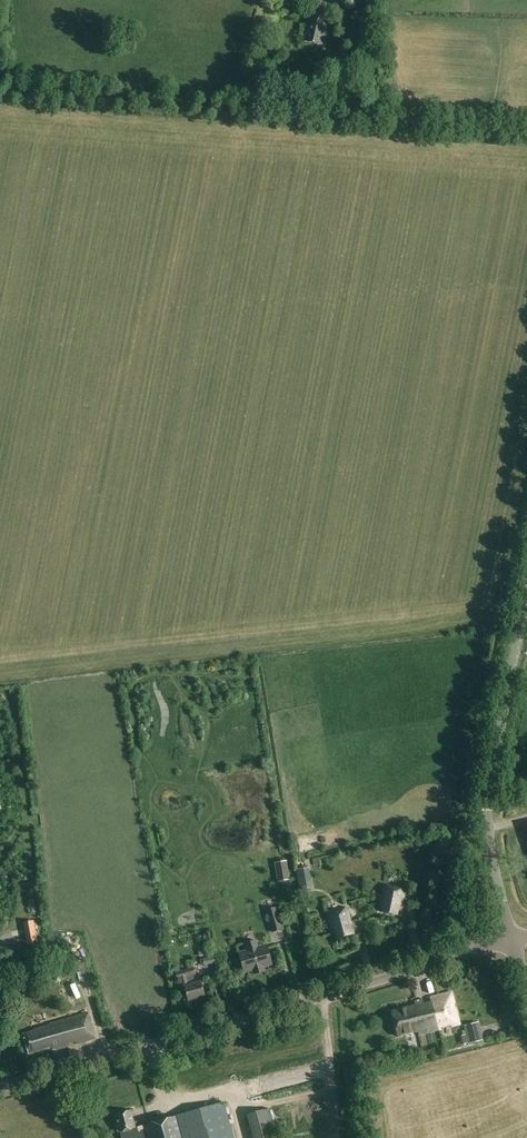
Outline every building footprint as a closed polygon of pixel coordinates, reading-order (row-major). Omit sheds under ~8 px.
[(304,41),(323,46),(331,10),(312,5),(304,41)] [(274,862),(277,881),(289,879),(286,860),(274,862)] [(258,869),(259,888),(266,887),(265,868),(258,869)] [(296,870),(299,889),(312,887),(309,868),(296,870)] [(401,905),(404,890),(384,886),(380,906),(382,907),(381,912),(396,915),(398,905),(401,905)] [(266,910),(272,932),(282,929),(276,908),(266,910)] [(353,934),(346,908),(327,914),(332,934),(335,933),(336,939),(353,934)] [(261,914),(250,914),(250,937),(261,937),(261,914)] [(332,946),(329,925),(313,927),(316,948),(332,946)] [(260,968),(271,965),(266,946),(259,948),(256,939),(244,943),(246,952),(238,954),(244,973),(255,970),(256,972),(261,970),(260,968)] [(204,965),(215,962),(214,956),(203,959),(204,965)] [(193,982),(191,975),(195,974),(193,967),(175,972),(177,980),(178,980),(180,987),(183,986),(187,1001),(204,996),(200,980),(193,982)] [(77,980),(68,982),(75,1006),(84,1004),(77,980)] [(430,998),(431,1002),(438,1030),(441,1029),(441,1027),(450,1024),(451,1027),(458,1025),(451,993),(430,998)] [(438,1030),(431,1002),(423,1004),(422,1000),(413,1003),(414,1006),(391,1012),(397,1037),(417,1033),(418,1035),(438,1030)] [(54,1051),(95,1039),(89,1014),(30,1031),(31,1034),(23,1036),(29,1055),(53,1048),(54,1051)] [(463,1026),(468,1044),(483,1040),(479,1022),(463,1026)] [(445,1049),(465,1045),(461,1027),(441,1030),(445,1049)] [(92,1050),(93,1058),(102,1057),(101,1049),(92,1050)] [(249,1100),(251,1107),(264,1104),(263,1097),(249,1100)] [(223,1102),(189,1112),(189,1113),(176,1116),(134,1128),(129,1110),(114,1114),(117,1123),(115,1124),(117,1133),(127,1131),(128,1135),(143,1130),(145,1137),(233,1137),(223,1102)] [(252,1137),(277,1137),(268,1110),(246,1116),(252,1137)] [(288,1116),(280,1119),(284,1130),(292,1127),(288,1116)] [(95,1136),(108,1135),(108,1118),(94,1118),(95,1136)]
